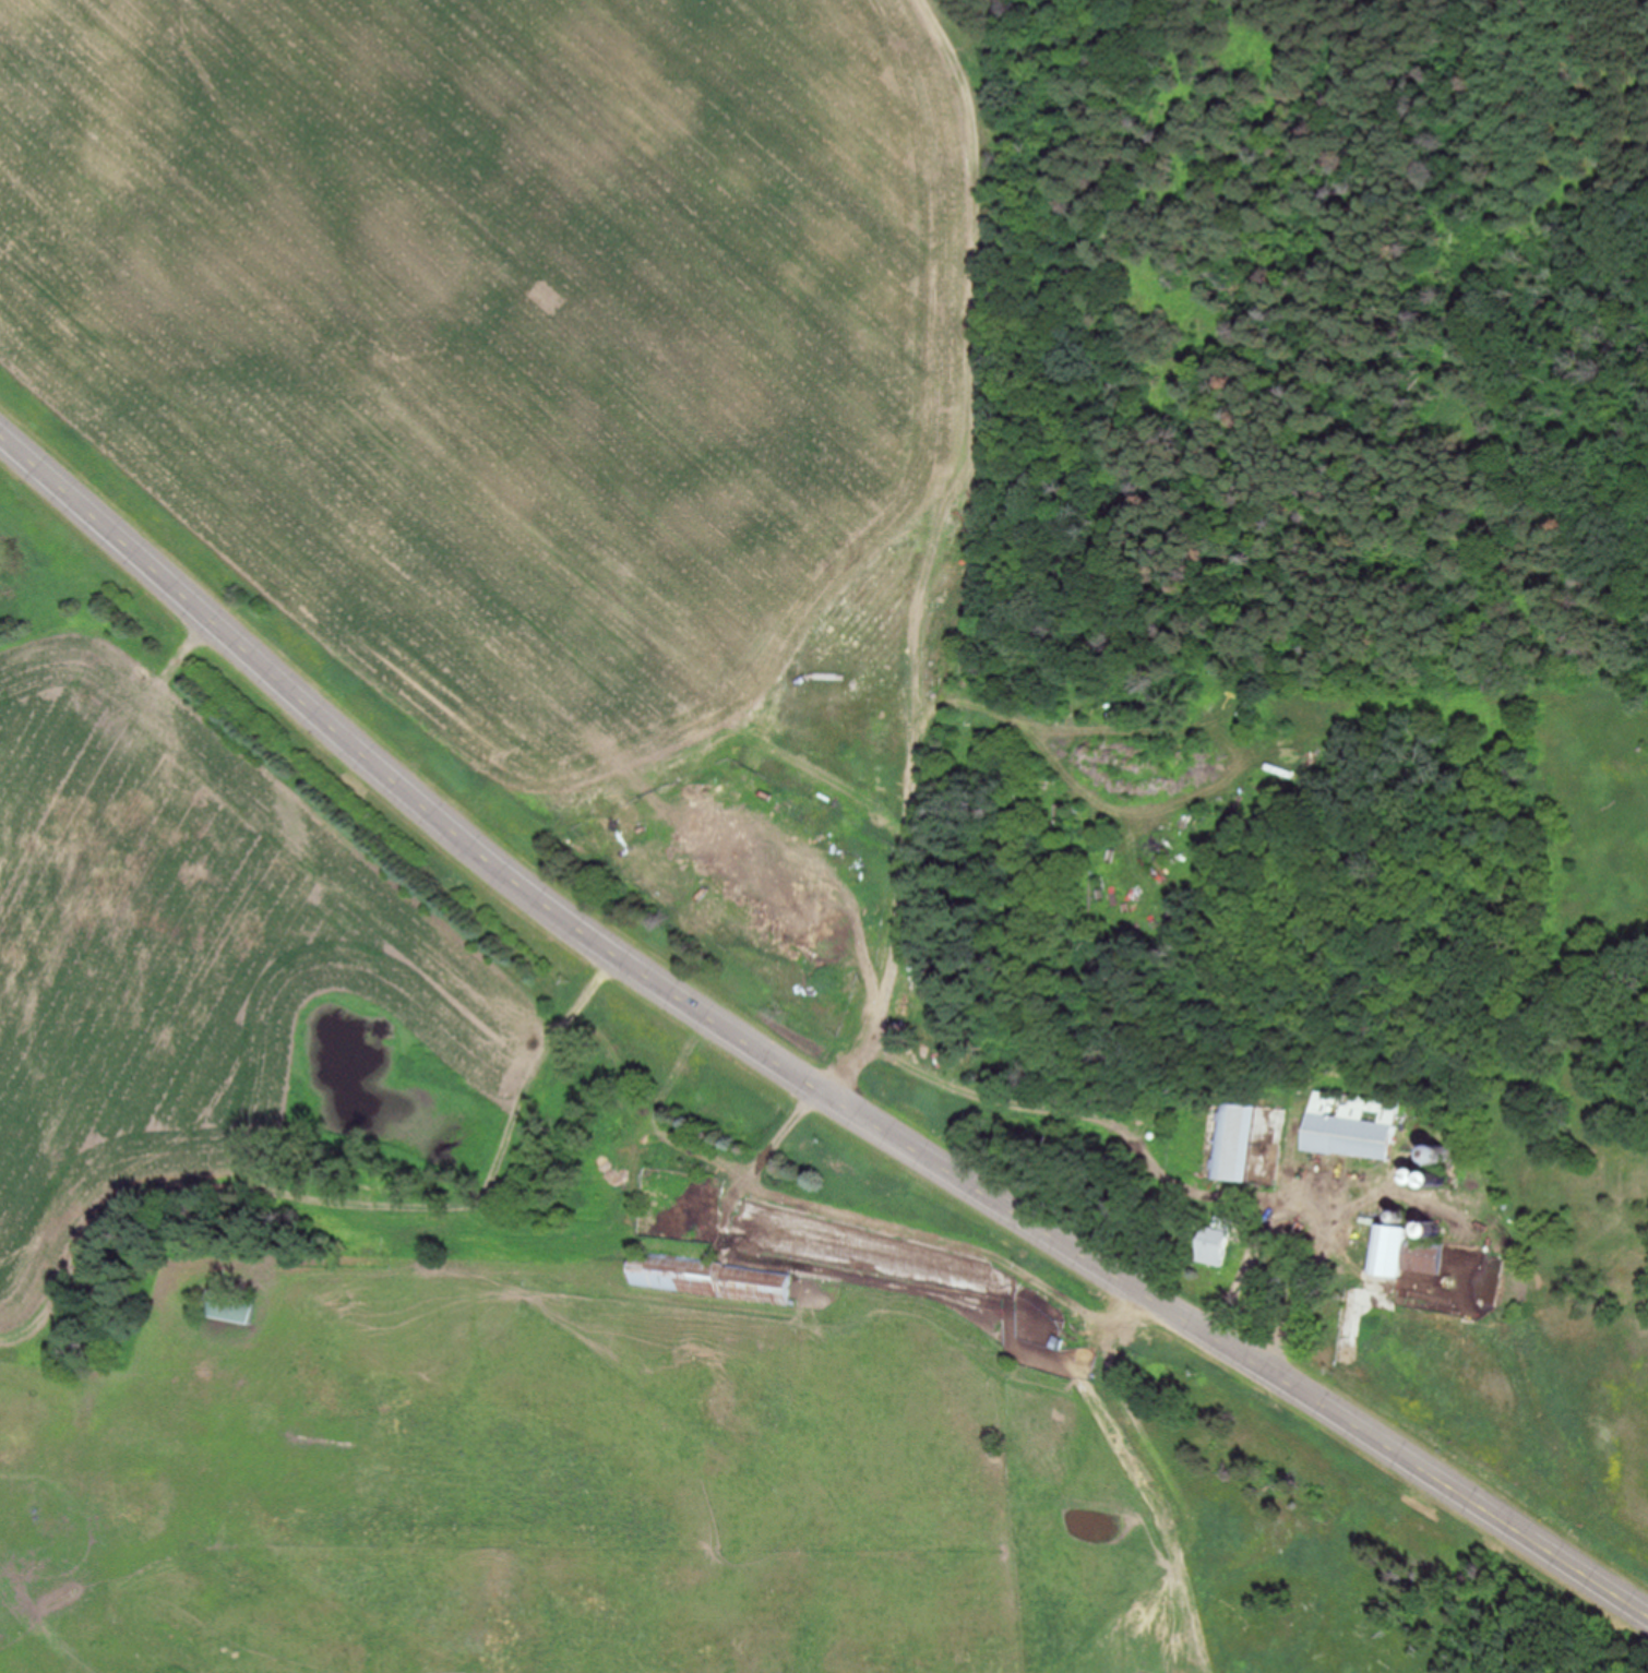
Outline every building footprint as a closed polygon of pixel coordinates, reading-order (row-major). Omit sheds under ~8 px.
[(1305,1151),(1393,1160),(1399,1100),(1312,1090),(1305,1151)] [(1212,1179),(1250,1181),(1255,1105),(1218,1103),(1212,1179)] [(1236,1221),(1213,1215),(1203,1261),(1226,1266),(1236,1221)] [(1409,1241),(1411,1226),(1380,1221),(1373,1274),(1404,1278),(1405,1269),(1441,1274),(1445,1246),(1409,1241)] [(630,1285),(786,1303),(788,1284),(723,1276),(724,1265),(715,1264),(714,1265),(633,1256),(630,1285)] [(251,1322),(254,1295),(207,1290),(204,1316),(251,1322)]
